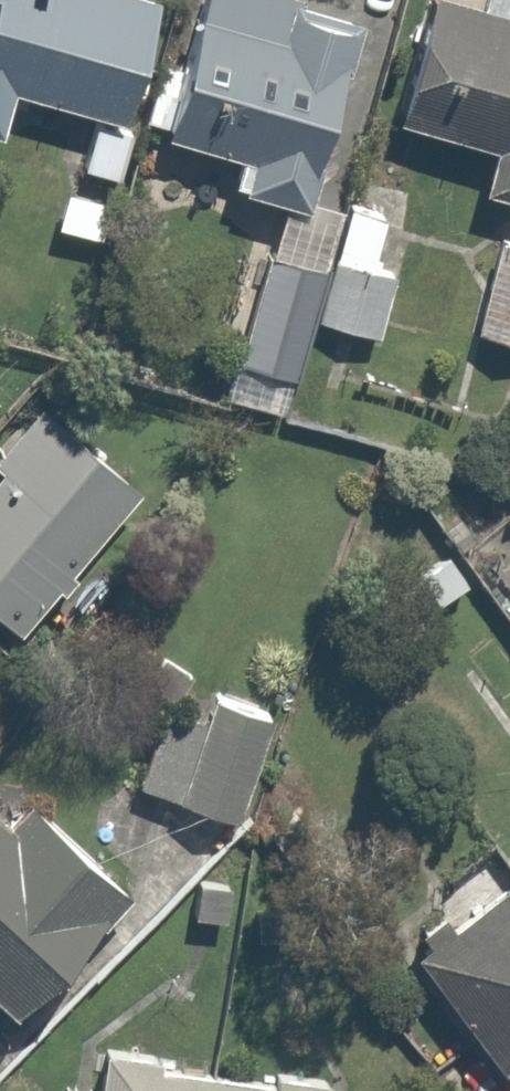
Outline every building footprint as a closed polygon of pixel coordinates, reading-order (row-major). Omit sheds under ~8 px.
[(16,95),(128,126),(163,3),(152,0),(0,0),(0,138),(4,139),(16,95)] [(168,139),(243,161),(236,187),(246,190),(245,194),(310,213),(324,165),(319,164),(345,73),(352,75),(367,24),(304,6),(306,0),(208,0),(168,139)] [(398,113),(482,132),(469,189),(509,198),(509,0),(423,0),(398,113)] [(132,135),(98,125),(84,171),(118,181),(132,135)] [(111,207),(68,194),(58,229),(101,241),(111,207)] [(350,230),(288,211),(228,404),(290,423),(320,328),(383,347),(421,224),(358,205),(350,230)] [(491,234),(471,325),(509,333),(509,238),(491,234)] [(38,612),(26,602),(45,580),(57,590),(139,492),(33,402),(0,442),(0,609),(24,629),(38,612)] [(238,815),(275,707),(213,686),(200,724),(150,706),(126,776),(238,815)] [(5,772),(0,777),(0,994),(113,887),(5,772)] [(394,932),(477,1062),(509,1041),(509,858),(394,932)] [(91,1045),(86,1090),(316,1090),(319,1066),(91,1045)]
